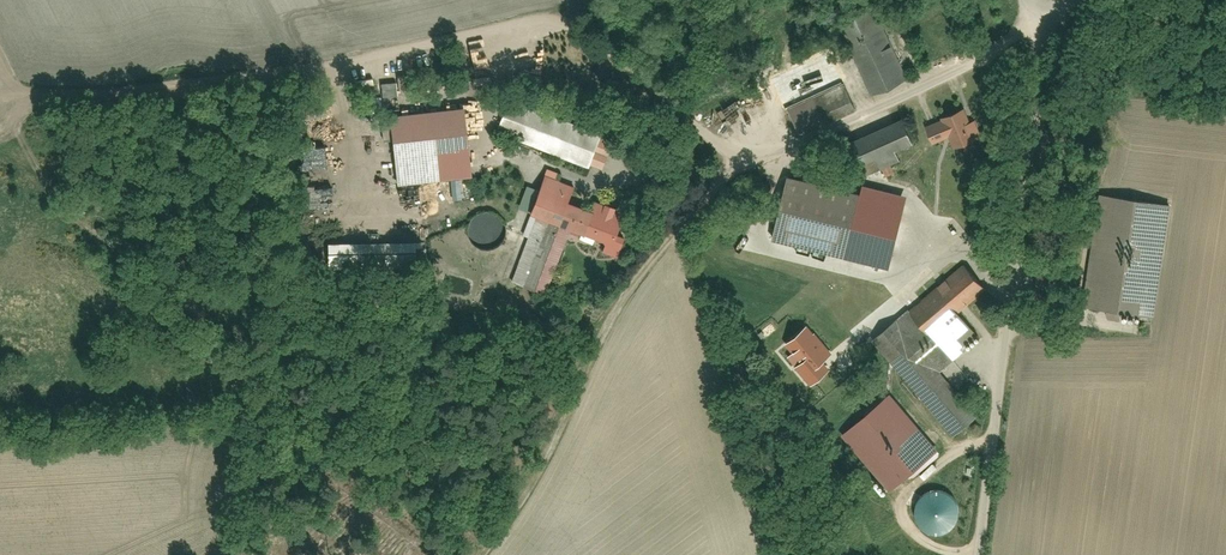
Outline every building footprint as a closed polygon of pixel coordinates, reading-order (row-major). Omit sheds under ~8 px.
[(841,22),(871,90),(904,75),(874,7),(841,22)] [(845,87),(791,109),(801,131),(854,109),(845,87)] [(510,98),(498,134),(584,163),(596,128),(510,98)] [(950,134),(955,145),(980,135),(974,121),(969,123),(963,109),(944,117),(944,119),(928,125),(934,140),(950,134)] [(397,118),(402,183),(472,177),(467,113),(397,118)] [(862,137),(874,163),(914,146),(903,120),(862,137)] [(595,200),(593,208),(568,201),(573,187),(543,178),(531,219),(604,242),(602,251),(619,256),(623,241),(613,238),(622,208),(595,200)] [(790,180),(775,237),(843,255),(857,197),(790,180)] [(1099,195),(1082,308),(1154,319),(1171,206),(1099,195)] [(468,234),(474,245),(489,250),(501,245),(507,237),(508,224),(503,214),(490,208),(477,211),(469,221),(468,234)] [(379,215),(380,253),(410,252),(409,214),(379,215)] [(907,238),(832,301),(854,327),(929,264),(907,238)] [(961,355),(938,328),(985,287),(964,263),(891,327),(924,365),(905,382),(956,439),(982,416),(942,372),(961,355)]
